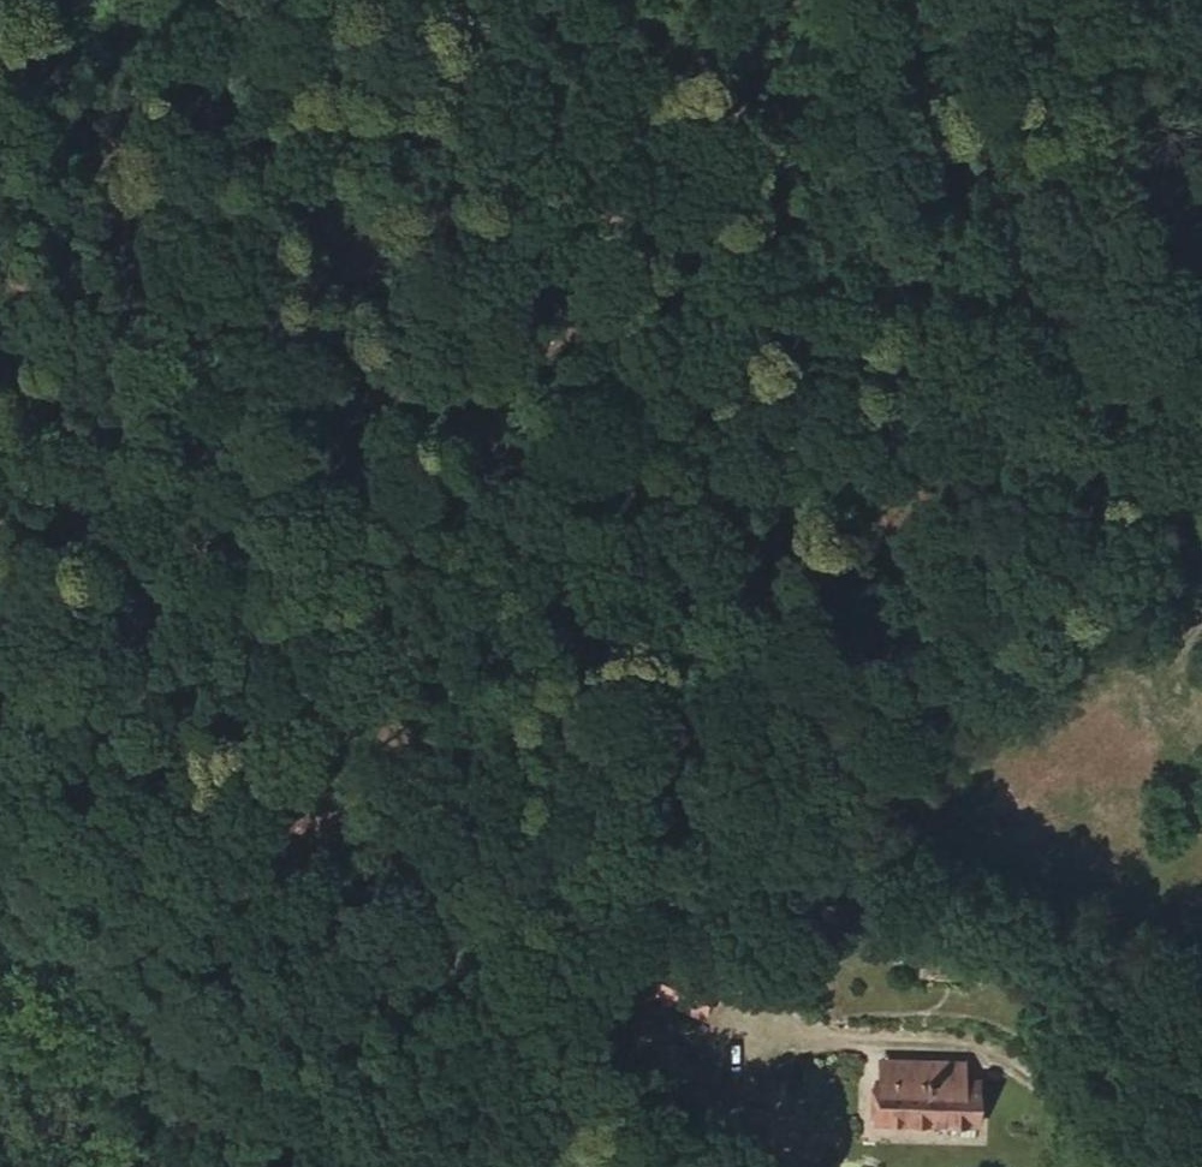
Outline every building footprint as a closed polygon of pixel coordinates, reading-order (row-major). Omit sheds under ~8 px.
[(963,1097),(963,1056),(872,1056),(872,1123),(978,1124),(978,1097),(963,1097)]
